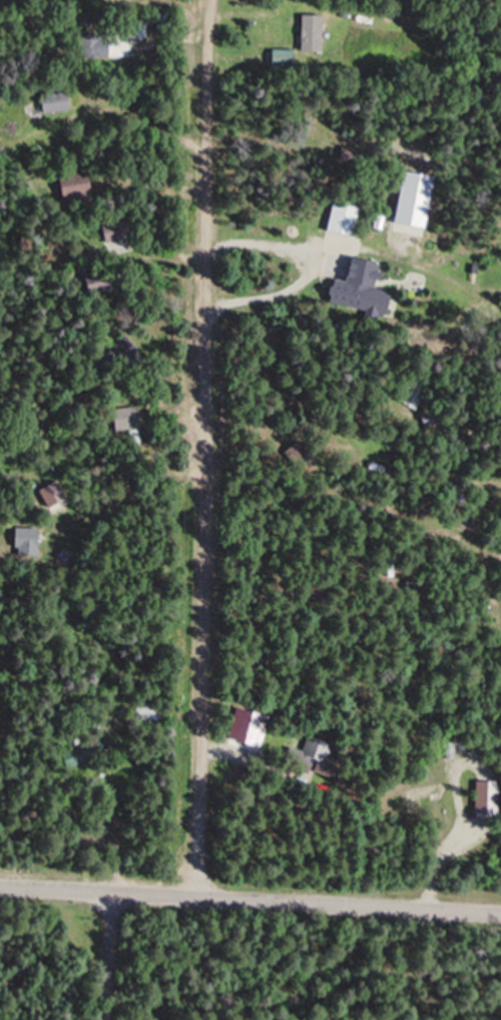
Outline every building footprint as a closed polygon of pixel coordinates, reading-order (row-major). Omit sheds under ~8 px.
[(323,15),(300,15),(300,51),(323,51),(323,15)] [(73,111),(72,90),(44,92),(45,112),(73,111)] [(391,222),(423,229),(434,177),(402,170),(391,222)] [(93,201),(93,173),(60,173),(60,201),(93,201)] [(359,208),(333,201),(326,230),(352,237),(359,208)] [(138,233),(127,211),(100,224),(111,246),(138,233)] [(342,280),(329,278),(325,302),(364,310),(363,320),(384,324),(390,291),(374,288),(378,263),(347,257),(342,280)] [(401,402),(418,410),(429,386),(412,378),(401,402)] [(142,429),(142,408),(116,408),(116,430),(142,429)] [(44,487),(51,508),(70,502),(63,481),(44,487)] [(291,747),(288,760),(323,770),(331,743),(309,737),(305,751),(291,747)] [(444,745),(448,758),(457,756),(452,743),(444,745)]
